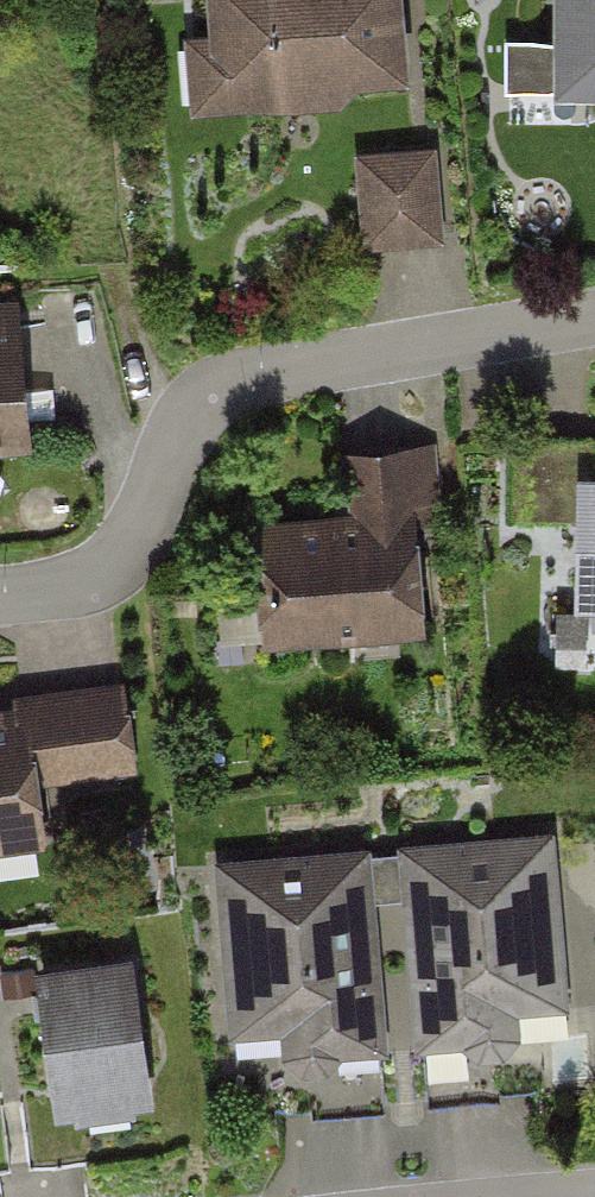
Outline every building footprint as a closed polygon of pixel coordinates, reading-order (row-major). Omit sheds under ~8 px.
[(350,108),(348,76),(407,72),(402,0),(215,0),(218,37),(196,39),(202,119),(350,108)] [(509,40),(509,89),(558,89),(558,98),(594,98),(594,0),(558,0),(558,40),(509,40)] [(443,148),(362,154),(369,244),(450,238),(443,148)] [(24,316),(0,318),(0,448),(34,446),(24,316)] [(510,436),(508,519),(578,520),(576,597),(594,597),(594,438),(510,436)] [(366,513),(254,523),(265,647),(429,632),(417,499),(446,496),(442,445),(361,452),(366,513)] [(28,709),(0,713),(0,852),(53,845),(46,789),(143,776),(130,683),(26,698),(28,709)] [(404,854),(377,856),(376,853),(222,865),(235,1041),(285,1038),(287,1063),(296,1081),(316,1088),(335,1078),(341,1059),(392,1055),(380,902),(407,900),(418,1044),(467,1040),(477,1059),(497,1066),(516,1056),(522,1036),(521,1014),(574,1009),(560,836),(403,848),(404,854)] [(152,1114),(135,966),(38,978),(56,1126),(152,1114)]
